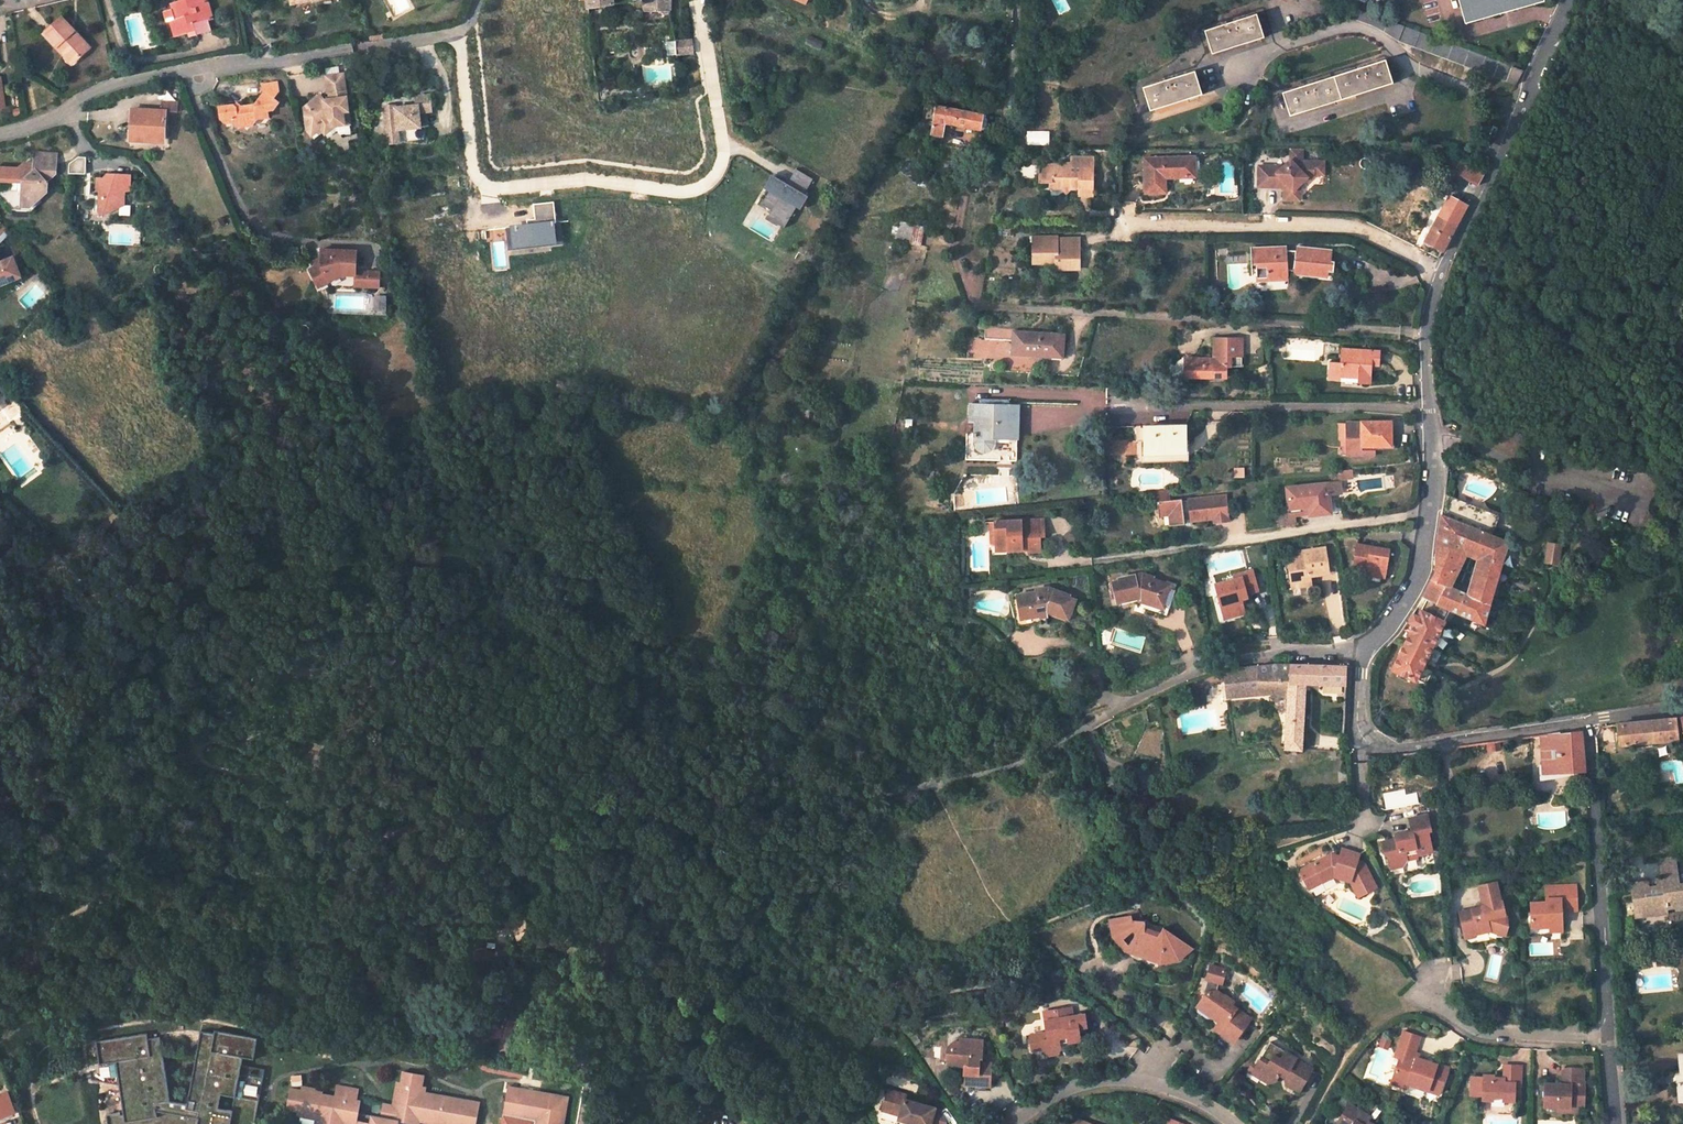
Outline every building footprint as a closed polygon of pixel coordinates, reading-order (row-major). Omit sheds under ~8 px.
[(183,36),(191,34),(192,38),(206,35),(205,31),(211,29),(204,0),(183,0),(184,2),(167,6),(168,11),(171,22),(165,23),(169,40),(183,36)] [(581,2),(588,1),(589,12),(615,6),(615,0),(580,0),(581,2)] [(656,1),(648,1),(648,0),(638,0),(638,3),(638,4),(639,5),(642,6),(642,14),(672,13),(672,0),(656,0),(656,1)] [(1465,21),(1538,0),(1459,0),(1465,21)] [(165,41),(169,40),(165,23),(171,22),(168,11),(158,14),(165,41)] [(1204,30),(1212,54),(1237,46),(1265,37),(1257,12),(1204,30)] [(1360,12),(1356,21),(1383,30),(1399,42),(1517,82),(1525,67),(1360,12)] [(63,58),(69,52),(76,60),(88,49),(60,19),(42,35),(63,58)] [(692,41),(675,43),(677,56),(694,54),(692,41)] [(76,60),(69,52),(63,58),(70,65),(76,60)] [(1290,116),(1393,82),(1385,58),(1359,67),(1313,82),(1282,92),(1290,116)] [(1168,78),(1142,87),(1150,112),(1203,94),(1195,70),(1168,78)] [(347,119),(341,84),(325,86),(327,102),(328,102),(330,109),(324,110),(320,105),(306,117),(309,137),(313,142),(321,135),(323,138),(325,140),(334,132),(342,120),(347,119)] [(235,107),(221,109),(223,121),(228,125),(234,124),(241,129),(254,127),(258,121),(269,119),(269,112),(275,112),(277,106),(273,101),(281,95),(278,87),(265,91),(267,98),(257,107),(238,109),(235,107)] [(163,107),(133,106),(132,138),(150,138),(150,131),(166,132),(167,108),(179,108),(179,99),(163,99),(163,107)] [(381,112),(384,142),(395,141),(394,135),(417,133),(415,118),(424,117),(428,117),(426,100),(416,102),(412,106),(413,111),(399,113),(399,115),(392,116),(391,111),(381,112)] [(980,125),(982,115),(927,104),(925,115),(935,117),(932,134),(941,136),(943,123),(970,127),(970,123),(980,125)] [(417,133),(425,132),(424,117),(415,118),(417,133)] [(350,139),(347,119),(342,120),(334,132),(325,140),(328,144),(337,136),(340,140),(350,139)] [(1027,130),(1027,144),(1049,144),(1049,130),(1027,130)] [(321,135),(313,142),(315,145),(323,138),(321,135)] [(395,141),(384,142),(385,149),(395,148),(395,141)] [(1002,169),(1006,148),(997,147),(993,168),(1002,169)] [(1295,199),(1295,190),(1301,185),(1311,174),(1324,175),(1324,162),(1305,161),(1305,149),(1293,149),(1293,160),(1286,165),(1261,165),(1260,186),(1279,186),(1279,184),(1286,184),(1286,187),(1286,199),(1295,199)] [(32,150),(31,167),(32,168),(29,171),(21,162),(14,168),(0,167),(0,182),(16,182),(19,180),(25,187),(18,194),(27,204),(28,205),(43,192),(44,186),(42,184),(55,173),(55,151),(32,150)] [(86,172),(86,155),(78,155),(70,162),(70,172),(86,172)] [(1453,156),(1447,167),(1479,185),(1485,174),(1453,156)] [(1072,165),(1063,165),(1042,164),(1042,168),(1038,168),(1037,172),(1042,173),(1042,181),(1050,182),(1050,188),(1063,189),(1067,193),(1071,189),(1080,189),(1080,195),(1094,196),(1094,189),(1092,189),(1093,181),(1094,181),(1095,173),(1093,172),(1093,164),(1094,164),(1095,158),(1073,157),(1072,161),(1072,165)] [(1198,178),(1197,158),(1147,160),(1149,195),(1169,194),(1168,180),(1198,178)] [(796,169),(790,180),(806,190),(813,178),(796,169)] [(130,190),(131,171),(107,171),(107,175),(97,175),(96,187),(100,187),(99,211),(112,211),(113,204),(126,204),(126,189),(130,190)] [(766,219),(785,227),(794,207),(802,210),(809,192),(772,177),(761,204),(771,208),(766,219)] [(18,194),(18,198),(18,203),(27,204),(18,194)] [(1440,215),(1425,241),(1442,251),(1446,245),(1470,201),(1461,196),(1447,219),(1440,215)] [(509,249),(558,244),(553,201),(533,203),(535,222),(506,225),(509,249)] [(921,244),(924,226),(900,221),(896,240),(921,244)] [(10,233),(2,222),(0,224),(0,242),(10,233)] [(1057,271),(1080,271),(1080,250),(1058,250),(1058,239),(1034,238),(1035,264),(1057,264),(1057,271)] [(1058,239),(1058,250),(1080,250),(1080,239),(1058,239)] [(1258,269),(1258,275),(1268,275),(1269,280),(1289,279),(1289,271),(1297,271),(1297,273),(1327,275),(1328,268),(1337,269),(1339,252),(1300,249),(1300,254),(1289,253),(1289,248),(1254,249),(1254,269),(1258,269)] [(353,278),(354,257),(318,256),(318,271),(307,279),(317,295),(340,281),(353,281),(353,278)] [(20,276),(13,257),(0,262),(0,283),(20,276)] [(1057,271),(1057,282),(1080,283),(1080,271),(1057,271)] [(366,293),(377,293),(377,278),(366,277),(366,279),(366,293)] [(353,278),(353,281),(353,292),(366,293),(366,279),(353,278)] [(386,313),(386,295),(374,295),(374,312),(386,313)] [(1052,350),(1064,351),(1065,336),(1013,332),(1014,325),(985,323),(984,340),(1013,342),(1012,355),(1051,358),(1052,350)] [(1228,337),(1215,336),(1214,357),(1187,356),(1187,357),(1182,358),(1180,360),(1179,362),(1178,365),(1179,368),(1183,372),(1186,373),(1197,372),(1196,374),(1214,375),(1214,391),(1227,391),(1228,337)] [(1340,376),(1357,377),(1356,382),(1369,382),(1370,364),(1377,364),(1378,352),(1341,350),(1340,363),(1330,363),(1330,379),(1340,379),(1340,376)] [(970,432),(970,434),(970,437),(974,437),(974,443),(976,446),(978,448),(981,449),(986,449),(988,448),(990,446),(991,443),(992,435),(1016,436),(1017,404),(1006,404),(1006,399),(979,398),(979,403),(969,403),(968,419),(974,419),(974,432),(970,432)] [(1390,421),(1360,421),(1360,422),(1350,422),(1349,444),(1341,444),(1341,453),(1349,454),(1370,454),(1370,446),(1390,446),(1390,423),(1390,421)] [(1184,425),(1145,425),(1145,450),(1184,450),(1184,425)] [(1184,460),(1184,450),(1145,450),(1145,461),(1184,460)] [(1339,479),(1350,477),(1350,469),(1338,470),(1339,479)] [(1339,479),(1338,470),(1330,471),(1331,480),(1339,479)] [(1293,512),(1308,511),(1308,514),(1322,513),(1329,512),(1327,497),(1341,496),(1339,481),(1287,486),(1289,508),(1290,513),(1293,512)] [(1155,500),(1168,498),(1167,488),(1152,490),(1153,500),(1155,500)] [(1227,506),(1225,494),(1182,498),(1182,497),(1168,498),(1155,500),(1157,514),(1168,513),(1169,525),(1183,523),(1182,515),(1189,515),(1189,519),(1213,516),(1212,507),(1227,506)] [(1428,589),(1423,598),(1427,599),(1418,617),(1412,614),(1405,625),(1412,629),(1404,645),(1392,669),(1416,681),(1450,608),(1483,624),(1512,542),(1494,535),(1501,516),(1444,494),(1439,524),(1436,551),(1435,572),(1428,589)] [(1212,507),(1213,516),(1214,520),(1228,519),(1227,506),(1212,507)] [(1289,508),(1274,510),(1276,524),(1294,522),(1293,512),(1290,513),(1289,508)] [(1042,517),(994,522),(996,542),(996,546),(1008,545),(1009,549),(1022,548),(1022,545),(1028,545),(1028,549),(1041,548),(1040,535),(1043,534),(1042,517)] [(1386,570),(1389,548),(1357,543),(1353,565),(1373,569),(1386,570)] [(1550,544),(1548,561),(1561,562),(1563,545),(1550,544)] [(1309,576),(1328,573),(1324,547),(1304,550),(1305,554),(1299,555),(1287,556),(1291,583),(1310,580),(1309,576)] [(1241,594),(1247,593),(1258,589),(1252,569),(1233,575),(1234,578),(1215,584),(1218,594),(1221,593),(1227,611),(1237,615),(1247,612),(1243,599),(1241,594)] [(1385,577),(1386,570),(1373,569),(1372,574),(1385,577)] [(1145,601),(1163,607),(1167,594),(1172,596),(1176,583),(1172,582),(1171,584),(1152,578),(1153,577),(1143,574),(1142,572),(1118,577),(1119,580),(1112,581),(1116,599),(1137,596),(1138,601),(1136,605),(1143,607),(1145,601)] [(1039,588),(1020,592),(1025,616),(1043,612),(1042,607),(1049,606),(1049,608),(1068,616),(1075,598),(1069,596),(1070,594),(1047,585),(1046,586),(1039,587),(1039,588)] [(1025,616),(1020,592),(1015,593),(1022,623),(1051,617),(1049,608),(1049,606),(1042,607),(1043,612),(1025,616)] [(1237,615),(1227,611),(1221,593),(1218,594),(1226,619),(1237,615)] [(1167,594),(1163,607),(1145,601),(1143,607),(1165,615),(1172,596),(1167,594)] [(1283,693),(1283,683),(1289,683),(1286,748),(1302,749),(1305,684),(1346,686),(1346,666),(1275,663),(1225,669),(1227,696),(1283,693)] [(1069,681),(1060,686),(1065,696),(1074,691),(1069,681)] [(1678,740),(1675,720),(1643,722),(1621,725),(1617,725),(1619,744),(1678,740)] [(1541,736),(1543,773),(1584,770),(1581,733),(1560,736),(1559,733),(1541,736)] [(1527,738),(1505,741),(1506,750),(1527,748),(1527,738)] [(879,761),(880,753),(873,752),(872,760),(879,761)] [(1654,783),(1672,781),(1670,772),(1653,774),(1654,783)] [(514,807),(502,806),(501,814),(513,816),(514,807)] [(1426,814),(1408,818),(1411,831),(1399,834),(1400,838),(1395,839),(1392,839),(1381,842),(1383,852),(1386,856),(1389,868),(1402,866),(1406,860),(1415,858),(1417,856),(1432,852),(1427,831),(1430,831),(1426,814)] [(519,827),(506,826),(505,834),(518,836),(519,827)] [(1361,852),(1344,847),(1341,855),(1333,852),(1301,869),(1311,887),(1335,875),(1352,881),(1359,896),(1378,887),(1366,863),(1359,859),(1361,852)] [(1660,860),(1662,876),(1677,874),(1675,858),(1660,860)] [(1634,911),(1645,910),(1646,914),(1668,911),(1667,908),(1676,907),(1676,909),(1682,908),(1682,883),(1679,884),(1677,874),(1662,876),(1661,878),(1657,879),(1658,886),(1649,886),(1648,880),(1630,882),(1634,911)] [(1501,923),(1505,925),(1508,916),(1506,915),(1502,901),(1501,901),(1497,882),(1479,886),(1483,905),(1481,905),(1482,909),(1477,910),(1477,909),(1459,913),(1464,934),(1473,932),(1474,935),(1490,931),(1498,933),(1501,923)] [(1576,905),(1576,886),(1546,887),(1546,902),(1531,903),(1532,928),(1549,927),(1549,926),(1561,925),(1561,912),(1561,906),(1576,905)] [(1143,920),(1137,910),(1125,915),(1132,914),(1132,919),(1143,920)] [(1125,915),(1113,918),(1115,931),(1118,931),(1119,933),(1123,938),(1133,930),(1136,933),(1127,946),(1140,955),(1162,959),(1179,956),(1182,952),(1184,953),(1190,944),(1163,926),(1159,932),(1145,927),(1145,920),(1143,920),(1132,919),(1132,914),(1125,915)] [(1115,931),(1113,918),(1110,918),(1113,936),(1125,951),(1160,963),(1181,959),(1184,953),(1182,952),(1179,956),(1162,959),(1140,955),(1127,946),(1136,933),(1133,930),(1123,938),(1119,933),(1118,931),(1115,931)] [(1505,925),(1501,923),(1498,933),(1505,936),(1509,926),(1505,925)] [(1222,983),(1225,972),(1219,969),(1210,966),(1206,979),(1207,979),(1220,983),(1222,983)] [(1217,991),(1220,983),(1207,979),(1203,992),(1205,993),(1199,1003),(1216,1015),(1214,1018),(1219,1021),(1214,1028),(1234,1042),(1250,1019),(1231,1005),(1233,1002),(1224,995),(1224,996),(1217,991)] [(1047,1033),(1030,1036),(1032,1051),(1043,1049),(1044,1052),(1048,1055),(1057,1054),(1060,1050),(1059,1044),(1058,1039),(1068,1037),(1069,1043),(1080,1041),(1078,1029),(1086,1028),(1084,1015),(1072,1017),(1071,1008),(1044,1012),(1047,1033)] [(178,1121),(183,1123),(256,1123),(267,1068),(244,1064),(246,1056),(257,1058),(261,1037),(218,1028),(217,1031),(204,1028),(189,1100),(172,1097),(164,1033),(151,1035),(151,1029),(99,1036),(102,1060),(92,1060),(94,1075),(122,1080),(129,1082),(125,1101),(126,1110),(122,1110),(122,1107),(108,1109),(110,1123),(108,1123),(176,1123),(178,1121)] [(1420,1036),(1404,1030),(1395,1056),(1399,1058),(1391,1082),(1406,1087),(1407,1083),(1439,1094),(1448,1068),(1421,1058),(1420,1060),(1416,1059),(1418,1052),(1415,1052),(1420,1036)] [(965,1084),(969,1085),(969,1090),(986,1090),(987,1085),(990,1086),(991,1063),(979,1062),(979,1057),(982,1057),(983,1040),(970,1040),(970,1045),(963,1045),(961,1043),(954,1042),(948,1048),(948,1059),(953,1065),(965,1066),(965,1074),(966,1074),(965,1084)] [(1281,1059),(1266,1050),(1255,1067),(1263,1072),(1260,1077),(1267,1082),(1275,1080),(1280,1071),(1285,1074),(1283,1077),(1285,1083),(1299,1092),(1313,1070),(1295,1059),(1293,1062),(1283,1056),(1281,1059)] [(1520,1096),(1521,1064),(1504,1064),(1505,1077),(1494,1077),(1494,1075),(1484,1074),(1484,1076),(1477,1076),(1472,1081),(1471,1089),(1476,1095),(1482,1095),(1482,1099),(1493,1099),(1493,1097),(1503,1097),(1503,1100),(1514,1100),(1514,1095),(1520,1096)] [(1585,1080),(1584,1080),(1584,1068),(1563,1067),(1562,1083),(1544,1082),(1543,1105),(1557,1105),(1570,1106),(1570,1103),(1578,1103),(1584,1104),(1585,1080)] [(360,1108),(356,1107),(359,1094),(337,1090),(335,1103),(321,1100),(323,1093),(302,1089),(301,1096),(290,1094),(287,1110),(298,1112),(297,1115),(317,1119),(316,1123),(398,1123),(399,1118),(413,1110),(421,1112),(419,1118),(449,1123),(476,1123),(480,1101),(426,1090),(427,1084),(423,1083),(425,1072),(405,1068),(403,1079),(399,1078),(394,1101),(385,1099),(381,1117),(359,1113),(360,1108)] [(569,1096),(511,1085),(505,1117),(533,1122),(532,1123),(564,1123),(569,1096)] [(6,1089),(0,1092),(0,1117),(15,1110),(6,1089)] [(947,1120),(941,1109),(935,1108),(936,1107),(905,1098),(907,1094),(888,1089),(882,1109),(900,1114),(899,1118),(920,1123),(946,1123),(947,1120)] [(1348,1104),(1335,1123),(1370,1123),(1367,1122),(1370,1118),(1348,1104)] [(413,1110),(399,1118),(419,1122),(419,1118),(421,1112),(413,1110)]
